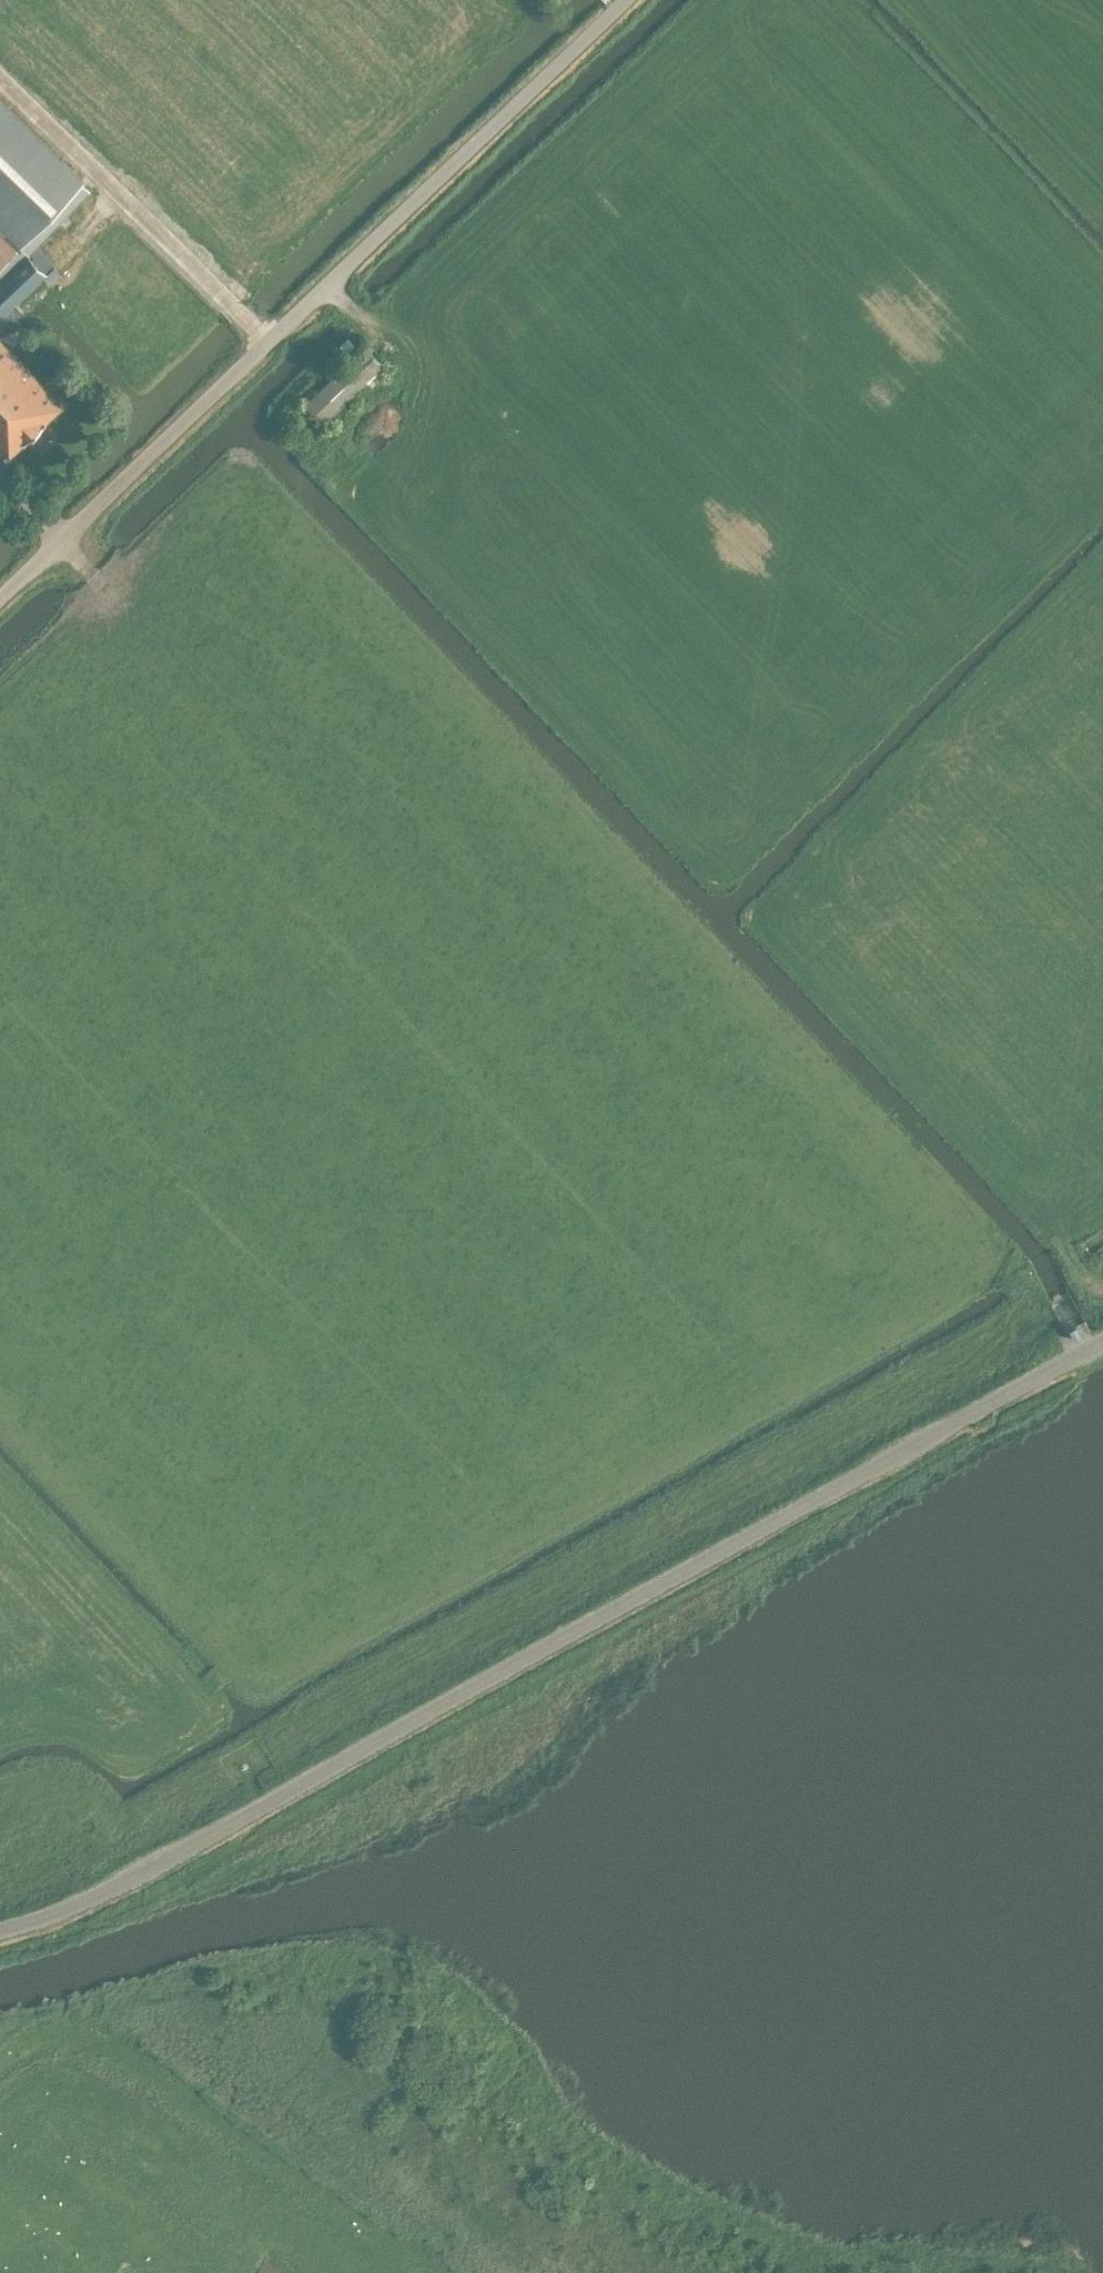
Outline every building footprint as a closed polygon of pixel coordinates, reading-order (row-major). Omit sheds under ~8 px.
[(26,313),(15,302),(45,273),(26,254),(89,188),(0,101),(0,337),(26,313)] [(347,336),(339,343),(346,349),(353,343),(347,336)] [(7,455),(61,403),(0,339),(0,449),(7,455)] [(303,402),(322,421),(383,363),(364,344),(303,402)]
